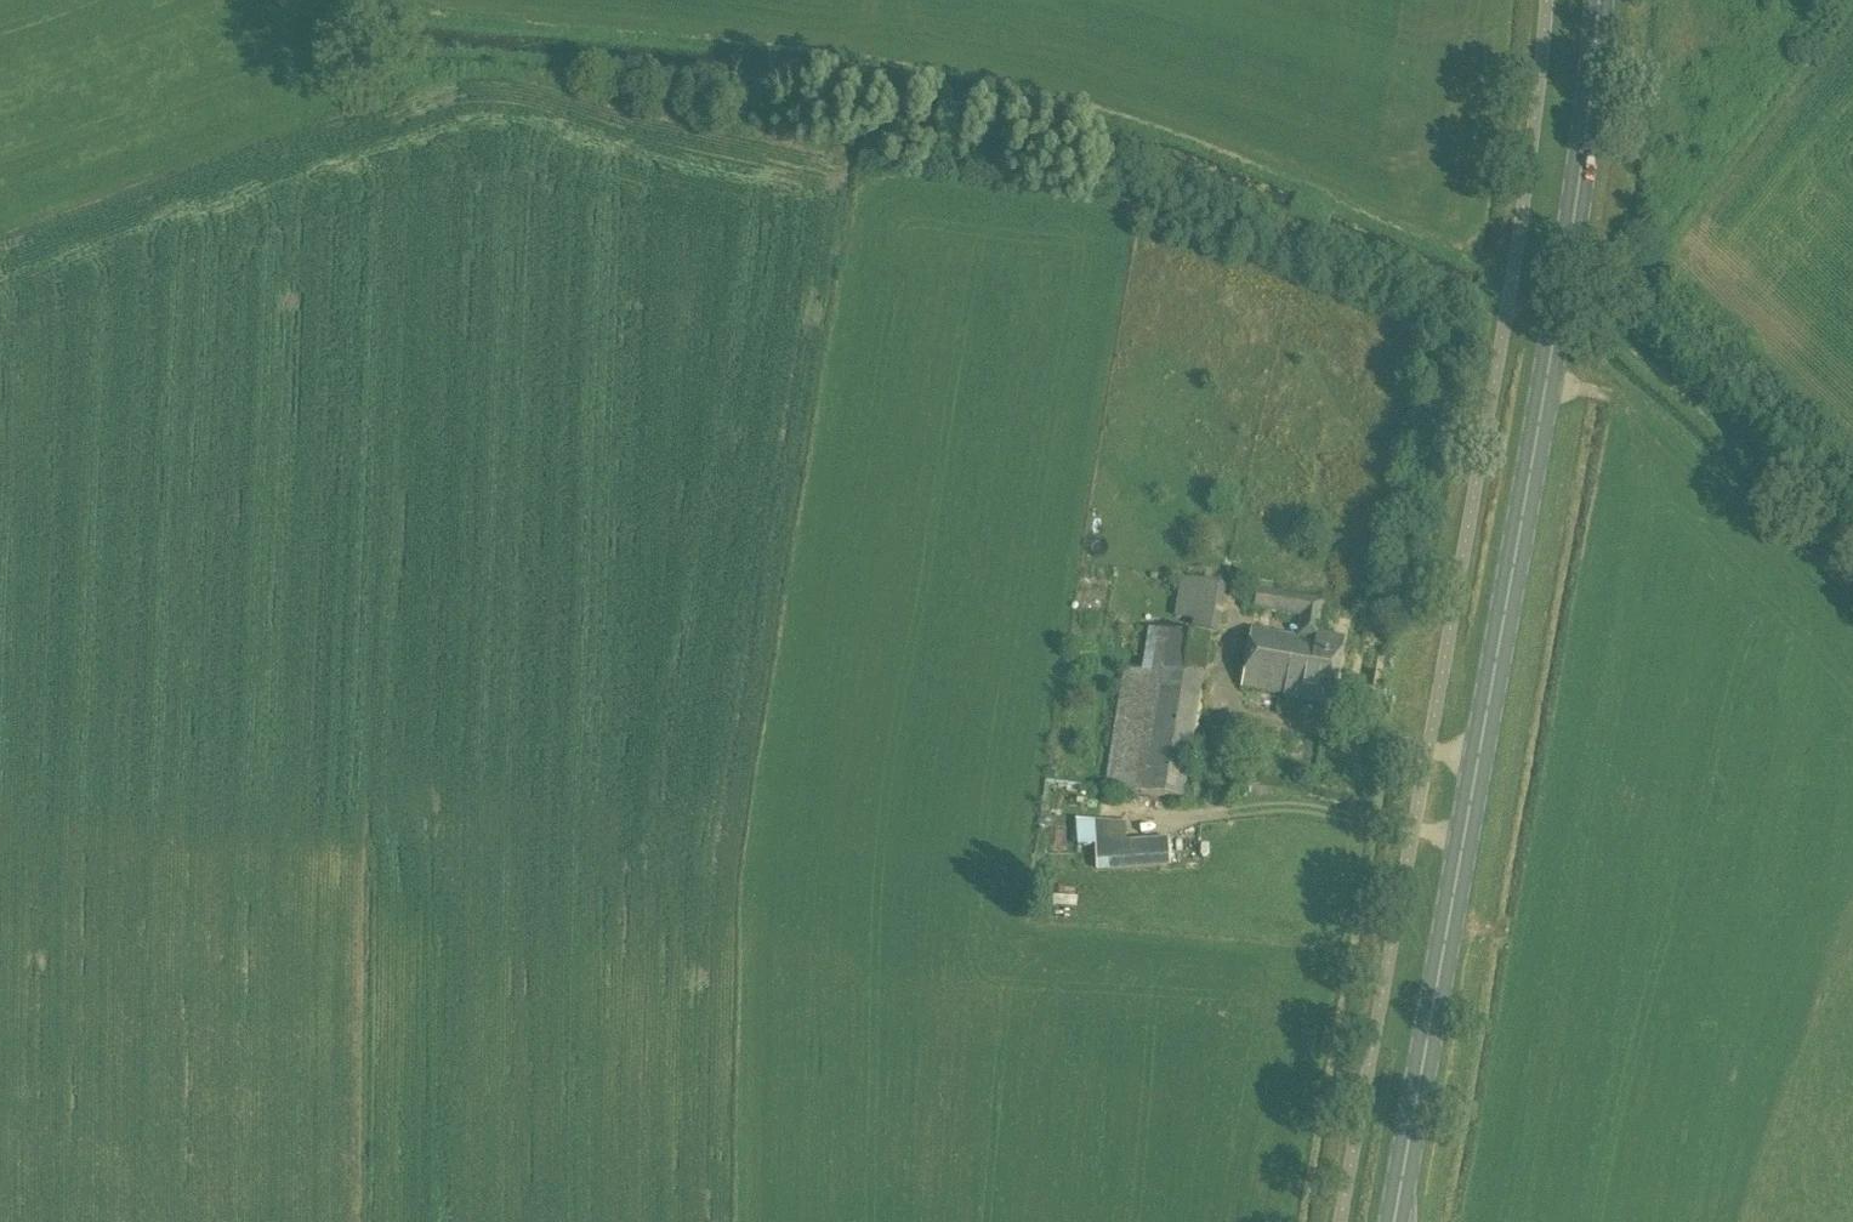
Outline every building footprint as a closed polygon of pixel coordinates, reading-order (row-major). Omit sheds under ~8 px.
[(1219,633),(1226,586),(1180,579),(1174,619),(1192,621),(1191,629),(1219,633)] [(1340,638),(1315,634),(1320,600),(1253,590),(1250,609),(1299,617),(1296,636),(1247,627),(1237,687),(1304,698),(1304,700),(1329,704),(1340,638)] [(1183,800),(1208,639),(1147,630),(1141,671),(1123,668),(1104,788),(1183,800)] [(1243,775),(1243,785),(1266,786),(1266,776),(1243,775)] [(1077,845),(1094,844),(1096,871),(1169,866),(1167,838),(1128,841),(1127,841),(1125,823),(1075,819),(1077,845)]
